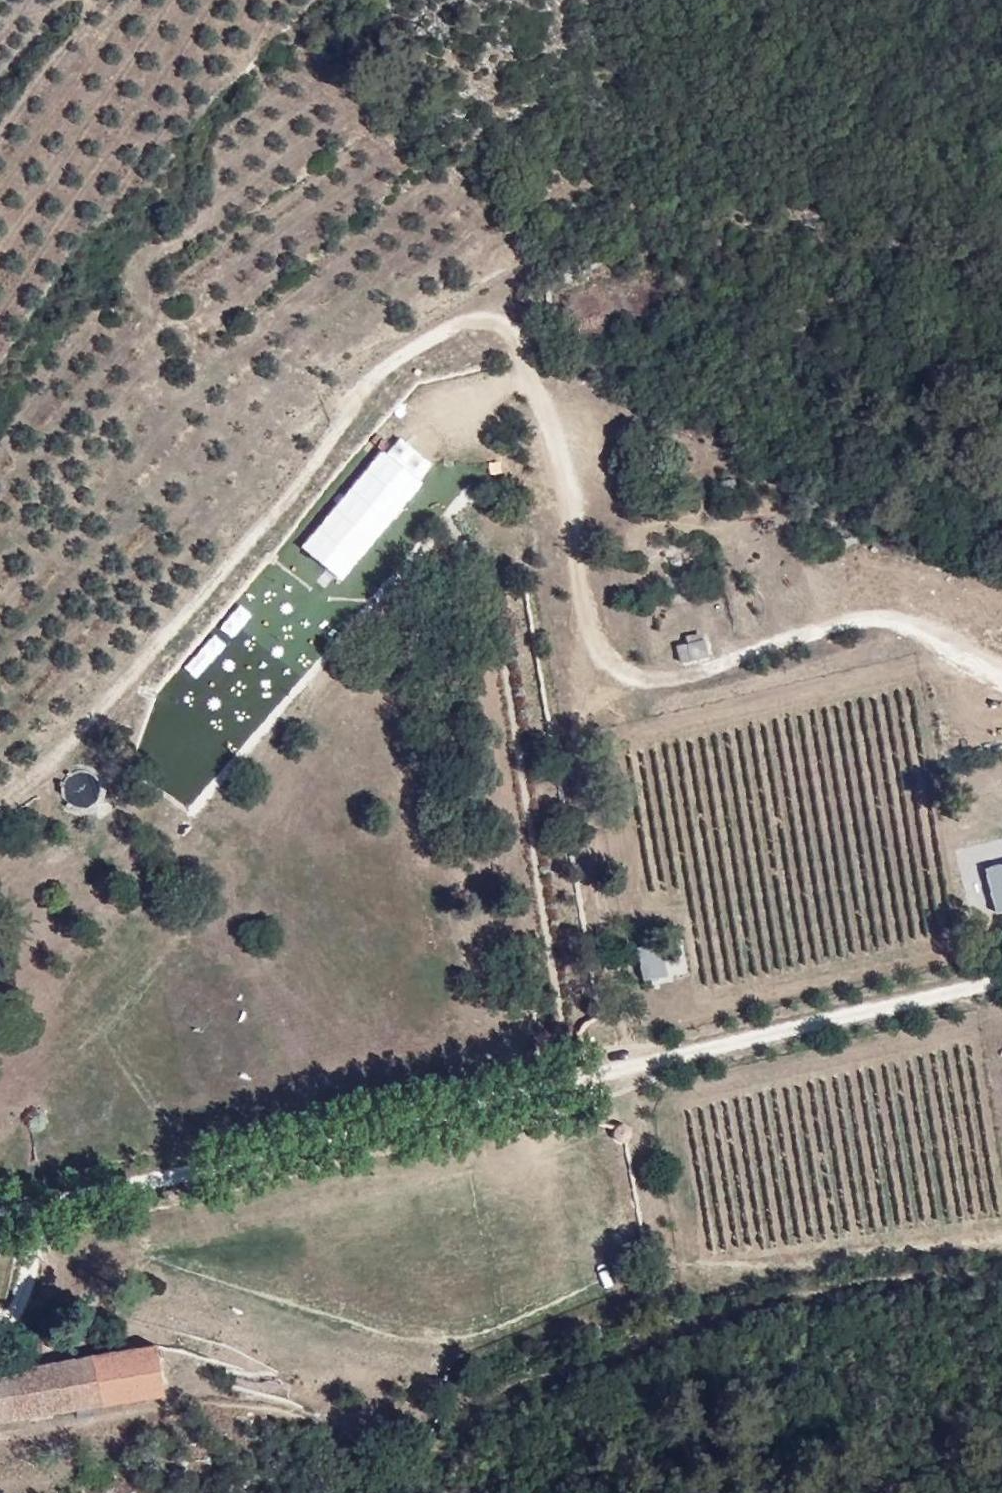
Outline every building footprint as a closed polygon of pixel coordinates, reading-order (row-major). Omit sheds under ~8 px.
[(706,636),(676,639),(678,662),(708,659),(706,636)] [(68,776),(64,802),(93,806),(96,779),(68,776)] [(987,877),(996,918),(1001,917),(1001,874),(987,877)] [(664,944),(641,948),(646,982),(669,979),(664,944)] [(167,1385),(159,1337),(100,1344),(108,1394),(167,1385)] [(100,1344),(6,1356),(0,1354),(0,1410),(19,1408),(108,1394),(100,1344)]
